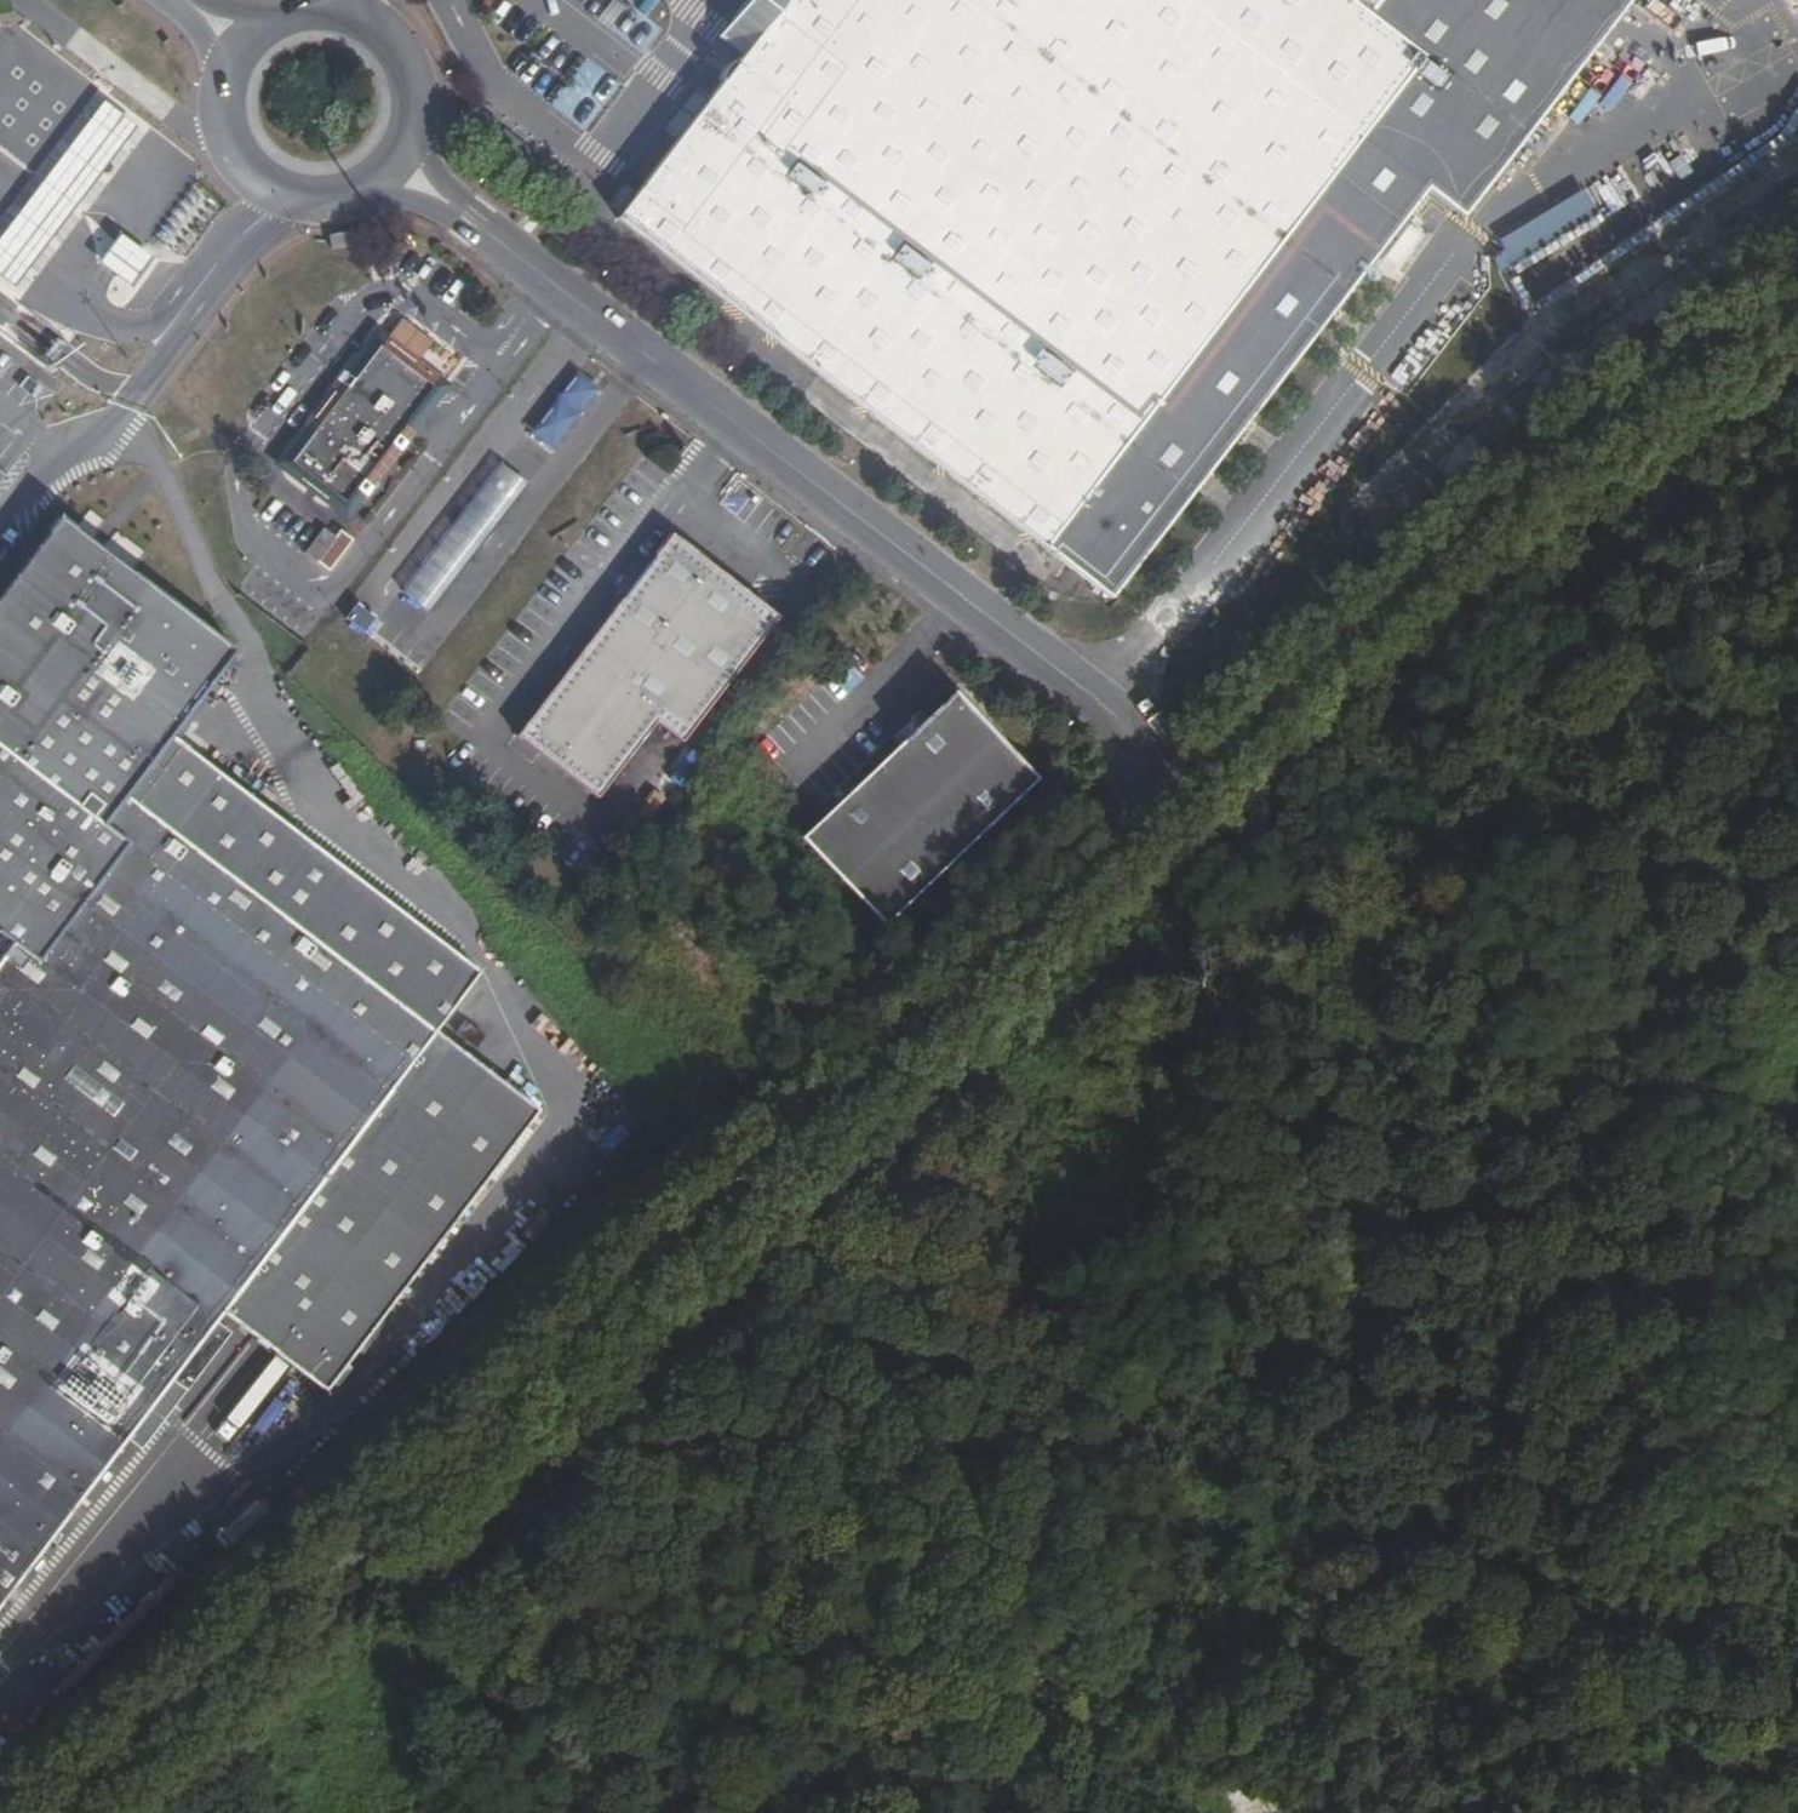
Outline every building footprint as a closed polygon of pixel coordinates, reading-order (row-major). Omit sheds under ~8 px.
[(624,211),(1115,594),(1434,185),(1467,211),(1576,71),(1540,43),(1564,12),(1549,0),(748,0),(725,31),(749,50),(624,211)] [(1564,12),(1540,43),(1576,71),(1631,0),(1549,0),(1564,12)] [(49,173),(34,193),(19,212),(4,230),(0,236),(0,275),(15,286),(25,274),(39,256),(54,237),(67,220),(84,198),(96,183),(107,169),(117,157),(126,144),(136,132),(139,128),(105,101),(101,106),(92,119),(83,130),(72,143),(61,158),(49,173)] [(119,231),(98,259),(109,268),(131,284),(152,256),(130,240),(119,231)] [(358,231),(332,236),(334,249),(360,245),(358,231)] [(354,479),(358,483),(429,390),(377,352),(368,345),(353,365),(298,437),(301,440),(288,458),(340,497),(354,479)] [(577,375),(530,436),(553,453),(600,393),(577,375)] [(527,483),(500,462),(402,589),(429,610),(527,483)] [(223,1309),(324,1387),(541,1107),(438,1030),(486,967),(177,733),(237,652),(65,519),(0,602),(0,1603),(223,1309)] [(309,547),(333,566),(357,534),(346,523),(341,530),(328,521),(309,547)] [(604,803),(660,727),(688,747),(783,621),(673,538),(523,742),(604,803)] [(343,602),(370,624),(379,613),(352,591),(343,602)] [(1046,765),(952,693),(824,861),(918,933),(1046,765)]
